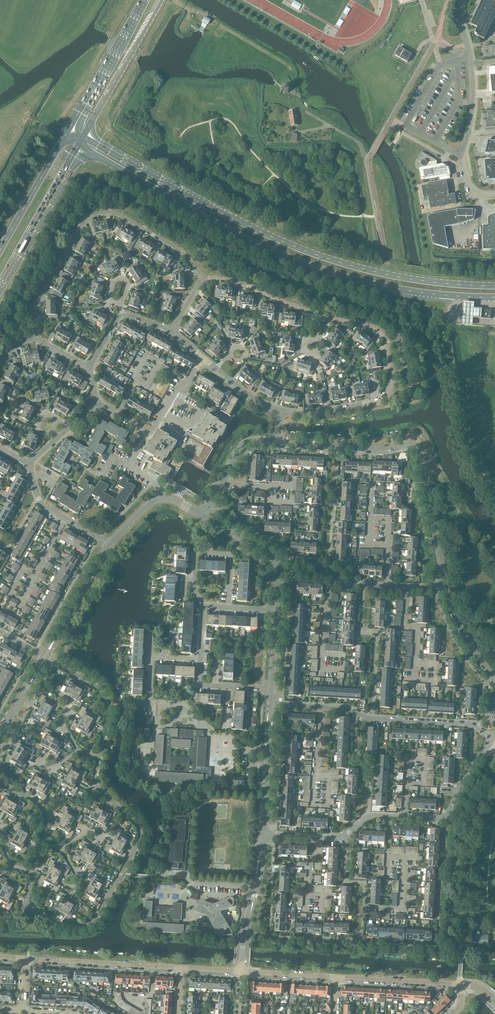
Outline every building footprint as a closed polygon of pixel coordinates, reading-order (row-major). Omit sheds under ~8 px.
[(471,25),(477,28),(476,30),(475,34),(477,35),(478,35),(477,36),(484,40),(494,17),(494,0),(482,0),(471,25)] [(412,55),(399,48),(395,56),(407,63),(412,55)] [(282,92),(285,94),(289,93),(291,89),(289,85),(286,84),(282,85),(280,89),(282,92)] [(488,118),(487,118),(485,129),(494,128),(494,112),(488,113),(488,118)] [(485,153),(489,154),(494,154),(494,141),(492,142),(488,141),(485,153)] [(422,152),(417,160),(421,162),(421,163),(421,164),(421,165),(421,166),(422,166),(422,167),(423,167),(423,168),(419,169),(421,181),(450,176),(449,169),(449,168),(442,164),(437,165),(436,161),(437,161),(437,162),(437,161),(433,159),(422,152)] [(486,175),(486,181),(492,180),(494,180),(494,160),(484,161),(486,175)] [(422,187),(424,198),(428,197),(429,200),(429,199),(431,209),(456,204),(454,194),(448,195),(448,193),(448,192),(448,190),(447,190),(446,183),(422,187)] [(473,217),(473,210),(457,210),(427,216),(433,244),(448,249),(445,228),(460,225),(459,217),(473,217)] [(489,217),(488,217),(488,218),(488,219),(488,220),(488,226),(482,226),(482,227),(483,227),(483,229),(482,229),(483,251),(494,250),(494,215),(494,214),(492,214),(492,215),(491,215),(490,216),(489,217)] [(107,221),(100,223),(102,232),(106,231),(106,233),(113,231),(110,223),(107,224),(107,221)] [(94,228),(91,229),(93,237),(99,235),(99,233),(102,232),(100,223),(93,225),(94,228)] [(122,238),(125,240),(130,232),(124,228),(122,231),(119,229),(115,237),(121,240),(122,238)] [(130,232),(125,240),(128,242),(127,243),(133,246),(137,239),(134,238),(136,235),(130,232)] [(84,241),(82,239),(78,245),(87,250),(88,247),(90,248),(93,242),(86,238),(84,241)] [(141,249),(144,251),(149,242),(143,239),(141,242),(139,240),(135,247),(140,250),(141,249)] [(144,251),(147,252),(146,254),(152,257),(156,250),(153,249),(155,246),(149,242),(144,251)] [(87,250),(78,245),(75,251),(78,253),(76,256),(83,260),(86,254),(85,253),(87,250)] [(160,261),(163,263),(167,255),(161,251),(160,254),(157,252),(153,259),(159,263),(160,261)] [(167,255),(163,263),(166,265),(165,266),(170,269),(174,262),(172,261),(173,258),(167,255)] [(71,259),(67,265),(76,269),(77,266),(79,267),(82,261),(75,257),(74,260),(71,259)] [(112,262),(109,264),(113,272),(119,269),(118,266),(121,265),(117,257),(111,260),(112,262)] [(129,272),(133,277),(141,272),(139,269),(140,268),(137,263),(130,267),(132,270),(129,272)] [(113,272),(109,264),(106,265),(105,264),(99,267),(103,274),(106,272),(107,275),(113,272)] [(76,269),(67,265),(64,271),(67,272),(65,275),(72,279),(76,273),(74,272),(76,269)] [(141,272),(133,277),(136,283),(139,281),(141,284),(148,280),(144,274),(143,275),(141,272)] [(176,279),(176,283),(185,282),(185,276),(182,276),(182,273),(174,273),(174,279),(176,279)] [(60,278),(57,284),(65,288),(67,285),(68,286),(71,281),(64,277),(63,279),(60,278)] [(94,287),(92,291),(101,294),(104,287),(101,286),(102,283),(94,281),(92,287),(94,287)] [(185,282),(176,283),(176,286),(174,286),(174,293),(182,293),(182,289),(185,289),(185,282)] [(65,288),(57,284),(53,290),(56,291),(54,294),(62,298),(65,292),(63,292),(65,288)] [(221,297),(225,297),(226,288),(219,287),(219,290),(216,290),(215,298),(221,298),(221,297)] [(226,288),(225,297),(229,297),(228,299),(235,300),(236,292),(233,292),(233,288),(226,288)] [(101,294),(92,291),(91,294),(89,293),(87,299),(95,302),(96,299),(99,300),(101,294)] [(133,293),(131,299),(140,303),(143,304),(147,294),(136,291),(135,294),(133,293)] [(167,299),(166,303),(175,306),(177,300),(174,299),(175,296),(167,293),(165,299),(167,299)] [(243,305),(246,306),(247,296),(240,295),(240,299),(237,298),(236,306),(242,307),(243,305)] [(246,306),(250,306),(250,308),(256,309),(257,300),(254,300),(254,297),(247,296),(246,306)] [(46,302),(46,309),(56,309),(56,305),(58,305),(58,299),(50,299),(50,302),(46,302)] [(140,303),(131,299),(129,306),(132,307),(131,310),(138,313),(141,307),(139,306),(140,303)] [(204,300),(200,306),(207,312),(210,309),(211,310),(215,305),(209,300),(207,302),(204,300)] [(175,306),(166,303),(164,306),(163,306),(160,312),(168,314),(169,311),(172,313),(175,306)] [(264,314),(267,314),(268,305),(262,304),(261,307),(258,307),(257,315),(264,315),(264,314)] [(268,305),(267,314),(271,314),(271,316),(277,317),(278,309),(275,309),(275,305),(268,305)] [(207,312),(200,306),(196,311),(198,313),(196,315),(202,320),(209,313),(207,312)] [(56,309),(46,309),(46,315),(50,315),(50,319),(58,319),(58,312),(56,312),(56,309)] [(480,318),(491,319),(492,310),(480,309),(480,318)] [(96,325),(97,322),(102,314),(96,311),(94,314),(92,312),(87,320),(96,325)] [(285,322),(288,323),(290,313),(283,312),(282,315),(279,315),(278,323),(285,324),(285,322)] [(290,313),(288,323),(292,323),(292,325),(298,325),(299,317),(296,317),(296,314),(290,313)] [(102,314),(97,322),(100,324),(99,326),(105,329),(109,322),(106,320),(108,318),(102,314)] [(193,319),(188,324),(196,330),(198,328),(199,329),(203,324),(197,319),(195,321),(193,319)] [(121,323),(118,329),(118,332),(121,333),(123,333),(124,331),(127,333),(130,326),(125,323),(123,323),(121,323)] [(196,330),(188,324),(184,330),(186,332),(184,334),(191,339),(195,334),(193,333),(196,330)] [(56,337),(62,341),(66,333),(63,331),(64,329),(58,326),(54,333),(57,335),(56,337)] [(130,326),(127,333),(132,336),(136,329),(130,326)] [(228,338),(235,339),(237,329),(233,329),(233,327),(227,326),(226,334),(229,334),(228,338)] [(235,339),(242,340),(242,337),(245,337),(247,329),(241,328),(240,330),(237,329),(235,339)] [(334,329),(330,334),(338,340),(340,337),(342,338),(345,333),(339,328),(337,330),(334,329)] [(132,336),(131,338),(136,341),(138,339),(142,332),(136,329),(132,336)] [(142,332),(138,339),(143,342),(147,336),(142,332)] [(358,341),(361,343),(366,336),(361,332),(359,334),(356,332),(352,339),(357,343),(358,341)] [(69,334),(66,333),(62,341),(68,344),(69,341),(72,343),(76,336),(70,333),(69,334)] [(147,339),(152,343),(156,336),(151,333),(147,339)] [(338,340),(330,334),(326,340),(329,341),(327,344),(333,349),(337,344),(336,343),(338,340)] [(250,342),(252,348),(261,345),(260,342),(261,341),(259,335),(252,338),(253,341),(250,342)] [(286,341),(285,345),(295,346),(296,339),(292,339),(293,336),(285,335),(284,341),(286,341)] [(152,343),(158,346),(162,339),(156,336),(152,343)] [(216,342),(213,345),(221,351),(225,346),(222,344),(224,341),(218,336),(214,341),(216,342)] [(366,336),(361,343),(364,345),(363,347),(368,351),(368,350),(373,344),(370,342),(372,340),(366,336)] [(75,348),(81,352),(85,343),(82,342),(83,340),(78,337),(74,344),(76,345),(75,348)] [(158,346),(163,349),(167,342),(162,339),(158,346)] [(117,341),(114,347),(121,351),(123,352),(125,349),(122,348),(124,345),(117,341)] [(167,342),(163,349),(169,352),(173,345),(167,342)] [(85,343),(81,352),(87,355),(88,352),(91,354),(95,347),(89,344),(89,345),(85,343)] [(221,351),(213,345),(211,348),(210,347),(205,352),(212,357),(214,354),(216,357),(221,351)] [(261,345),(252,348),(254,355),(257,354),(259,357),(266,354),(264,348),(262,349),(261,345)] [(295,346),(285,345),(285,348),(283,348),(282,355),(290,355),(291,352),(294,353),(295,346)] [(114,347),(111,352),(118,356),(120,357),(122,355),(123,352),(121,351),(114,347)] [(169,356),(174,359),(178,352),(173,349),(169,356)] [(327,351),(323,356),(331,362),(333,359),(335,360),(338,355),(332,350),(330,353),(327,351)] [(37,351),(30,353),(32,362),(36,361),(36,363),(43,361),(40,353),(37,354),(37,351)] [(111,352),(108,358),(115,362),(118,356),(111,352)] [(178,352),(174,359),(180,362),(184,355),(178,352)] [(370,359),(371,362),(380,361),(379,354),(376,355),(375,352),(367,353),(369,359),(370,359)] [(32,362),(30,353),(23,355),(24,358),(21,358),(23,366),(29,365),(29,363),(32,362)] [(184,355),(180,362),(185,365),(189,359),(184,355)] [(331,362),(323,356),(319,362),(322,364),(320,366),(327,371),(330,366),(329,365),(331,362)] [(108,358),(105,363),(111,367),(115,362),(108,358)] [(48,360),(44,367),(47,369),(47,370),(52,373),(53,372),(54,370),(59,362),(54,359),(54,360),(52,359),(51,362),(48,360)] [(189,359),(185,365),(191,369),(195,362),(189,359)] [(300,370),(303,371),(306,362),(299,360),(298,363),(295,362),(293,370),(299,371),(300,370)] [(380,361),(371,362),(368,363),(369,367),(370,366),(371,373),(379,371),(378,368),(382,368),(380,361)] [(59,362),(54,370),(53,372),(62,377),(66,370),(63,368),(65,366),(59,362)] [(306,362),(303,371),(307,372),(306,373),(312,375),(314,367),(311,367),(312,363),(306,362)] [(11,366),(7,372),(16,376),(17,373),(19,374),(22,368),(15,364),(14,367),(11,366)] [(240,376),(245,381),(251,373),(248,371),(249,370),(244,366),(239,372),(242,374),(240,376)] [(69,381),(72,383),(77,375),(71,371),(69,374),(67,373),(63,380),(68,383),(69,381)] [(16,376),(7,372),(4,377),(7,379),(5,382),(12,386),(16,380),(14,379),(16,376)] [(251,373),(245,381),(250,385),(252,383),(255,385),(260,378),(255,374),(254,376),(251,373)] [(77,375),(72,383),(75,385),(74,386),(80,390),(84,382),(81,381),(83,378),(77,375)] [(202,376),(200,375),(194,385),(210,394),(207,399),(210,400),(209,401),(212,403),(213,402),(218,405),(217,406),(219,407),(219,406),(225,396),(226,396),(226,397),(227,398),(220,409),(222,410),(220,414),(229,419),(231,417),(240,401),(230,395),(232,393),(232,392),(231,392),(231,391),(230,391),(229,391),(228,393),(226,392),(226,394),(215,388),(218,384),(203,375),(202,375),(202,376)] [(103,377),(99,384),(105,387),(109,380),(103,377)] [(109,380),(105,387),(111,390),(114,384),(109,380)] [(260,392),(266,395),(270,387),(267,385),(268,383),(262,380),(258,387),(261,389),(260,392)] [(114,384),(111,390),(116,394),(120,387),(121,385),(116,381),(114,384)] [(361,386),(363,396),(369,394),(369,391),(372,391),(370,383),(364,384),(364,386),(361,386)] [(5,395),(7,392),(8,393),(11,388),(4,384),(3,386),(0,385),(0,393),(5,395)] [(338,391),(340,400),(347,399),(346,396),(349,395),(348,387),(342,389),(341,384),(337,385),(338,391)] [(120,387),(116,394),(122,397),(126,390),(127,388),(121,385),(120,387)] [(357,387),(357,385),(351,387),(352,395),(355,394),(356,397),(363,396),(361,386),(357,387)] [(43,390),(40,391),(42,400),(49,399),(48,395),(51,395),(49,387),(43,389),(43,390)] [(270,387),(266,395),(272,398),(273,395),(276,397),(280,390),(274,387),(273,388),(270,387)] [(338,391),(335,392),(334,390),(328,391),(330,399),(333,399),(334,402),(340,400),(338,391)] [(42,400),(40,391),(36,392),(36,391),(29,392),(32,400),(35,399),(36,402),(42,400)] [(284,402),(290,404),(292,394),(289,394),(289,392),(283,391),(281,399),(284,399),(284,402)] [(319,395),(315,395),(316,405),(323,404),(323,401),(326,400),(325,392),(318,393),(319,395)] [(292,394),(290,404),(297,405),(298,402),(301,402),(302,394),(296,393),(296,395),(292,394)] [(311,394),(305,395),(306,403),(309,402),(310,406),(316,405),(315,395),(312,396),(311,394)] [(203,403),(189,395),(187,397),(202,405),(216,413),(217,411),(203,403)] [(63,400),(57,397),(53,404),(56,406),(54,408),(60,412),(65,404),(62,402),(63,400)] [(128,405),(133,408),(137,401),(131,398),(128,405)] [(133,408),(139,411),(143,404),(137,401),(133,408)] [(25,408),(23,411),(32,416),(35,410),(32,409),(34,406),(27,402),(23,407),(25,408)] [(65,404),(60,412),(66,415),(68,412),(70,414),(74,407),(69,404),(68,405),(65,404)] [(139,411),(145,414),(149,408),(143,404),(139,411)] [(145,414),(150,417),(154,411),(149,408),(145,414)] [(32,416),(23,411),(22,415),(20,414),(17,419),(24,423),(25,421),(28,422),(32,416)] [(188,430),(184,437),(182,435),(174,450),(186,457),(190,460),(196,463),(203,467),(206,461),(207,461),(213,449),(212,448),(217,438),(218,439),(222,432),(224,433),(227,427),(218,422),(219,421),(208,415),(200,430),(199,429),(195,427),(192,432),(188,430)] [(109,434),(114,425),(109,422),(107,425),(106,424),(106,423),(100,420),(95,428),(96,429),(93,434),(101,439),(104,433),(103,433),(104,431),(109,434)] [(5,439),(9,431),(6,429),(7,427),(1,424),(0,427),(0,432),(0,433),(0,436),(5,439)] [(163,424),(151,445),(150,445),(145,453),(155,458),(155,459),(150,457),(148,461),(153,463),(150,468),(167,478),(172,469),(165,465),(174,450),(182,435),(163,424)] [(114,425),(109,434),(115,437),(116,436),(118,437),(114,442),(123,447),(126,442),(123,440),(125,438),(125,439),(129,433),(120,428),(120,429),(114,425)] [(9,431),(5,439),(11,442),(12,439),(15,441),(19,434),(13,431),(12,432),(9,431)] [(27,440),(36,445),(39,439),(36,437),(38,435),(31,431),(28,436),(29,437),(27,440)] [(101,439),(93,434),(89,440),(92,441),(91,443),(90,443),(87,448),(94,452),(93,452),(95,453),(96,453),(101,456),(106,447),(100,444),(100,445),(98,445),(101,439)] [(60,448),(57,453),(66,458),(69,453),(68,452),(69,450),(74,453),(79,445),(74,442),(72,444),(71,443),(65,439),(60,448)] [(36,445),(27,440),(26,443),(24,443),(19,451),(28,456),(29,453),(28,452),(30,449),(32,451),(36,445)] [(85,448),(79,445),(74,453),(80,457),(81,455),(82,456),(79,462),(88,467),(91,461),(88,459),(89,457),(90,458),(93,452),(94,452),(87,448),(85,447),(85,448)] [(66,458),(57,453),(54,459),(57,461),(56,463),(55,462),(52,468),(60,473),(61,472),(66,475),(71,467),(65,463),(65,465),(63,464),(66,458)] [(252,455),(252,462),(261,463),(262,457),(265,457),(265,453),(255,453),(255,456),(252,455)] [(6,461),(1,471),(6,474),(12,465),(6,461)] [(16,477),(13,482),(23,488),(26,482),(21,479),(16,477)] [(128,481),(123,477),(118,486),(123,489),(122,491),(121,490),(118,496),(127,501),(130,495),(135,487),(129,484),(129,485),(127,483),(128,481)] [(88,482),(83,479),(78,487),(83,490),(82,492),(81,492),(78,497),(86,502),(90,497),(91,495),(95,488),(89,485),(89,486),(87,485),(88,482)] [(111,490),(113,487),(115,483),(110,480),(108,484),(109,484),(108,486),(107,488),(111,490)] [(103,504),(108,496),(103,493),(104,491),(105,492),(107,488),(108,486),(100,481),(96,487),(96,486),(95,488),(91,495),(97,498),(97,497),(99,498),(98,501),(103,504)] [(23,488),(13,482),(10,488),(20,493),(22,490),(23,490),(24,488),(23,488)] [(68,487),(60,483),(56,488),(51,496),(57,500),(57,499),(59,500),(58,503),(63,506),(68,497),(63,494),(64,492),(65,493),(68,487)] [(20,493),(10,488),(7,493),(18,499),(19,497),(18,497),(20,493)] [(18,499),(7,493),(4,499),(13,504),(15,501),(16,501),(18,499)] [(127,501),(118,496),(115,501),(113,500),(114,499),(108,496),(103,504),(109,507),(108,508),(117,513),(121,507),(120,506),(121,505),(123,506),(127,501)] [(86,502),(78,497),(75,502),(73,501),(74,500),(68,497),(63,506),(69,509),(68,509),(77,514),(80,508),(81,506),(83,508),(86,502)] [(7,502),(3,508),(14,514),(15,512),(14,511),(16,508),(7,502)] [(14,514),(3,508),(0,513),(10,519),(12,515),(13,516),(14,514)] [(0,513),(0,514),(0,521),(7,524),(8,525),(9,523),(8,522),(10,519),(0,513)] [(33,516),(32,518),(42,524),(46,518),(36,513),(34,517),(33,516)] [(32,521),(30,524),(39,530),(42,524),(32,518),(31,520),(32,521)] [(39,530),(30,524),(28,528),(27,527),(26,529),(36,535),(39,530)] [(36,535),(26,529),(24,531),(25,532),(23,535),(33,541),(36,535)] [(60,539),(66,542),(71,533),(65,530),(62,535),(60,539)] [(66,542),(71,546),(77,535),(75,534),(74,535),(71,533),(66,542)] [(33,541),(23,535),(21,539),(20,538),(19,540),(30,546),(33,541)] [(71,546),(76,549),(82,539),(78,537),(79,536),(77,535),(71,546)] [(82,539),(76,549),(82,552),(85,548),(88,542),(82,539)] [(30,546),(19,540),(18,542),(19,543),(17,546),(27,552),(30,546)] [(14,549),(13,551),(24,557),(27,552),(17,546),(15,550),(14,549)] [(6,562),(9,556),(0,551),(0,558),(6,562)] [(24,557),(13,551),(12,553),(13,554),(11,557),(21,563),(24,557)] [(68,555),(64,561),(75,567),(76,565),(75,564),(77,560),(68,555)] [(61,566),(71,572),(73,568),(74,569),(75,567),(64,561),(61,566)] [(71,572),(61,566),(58,572),(69,578),(70,576),(69,575),(71,572)] [(407,570),(403,569),(403,570),(404,570),(403,579),(406,579),(407,576),(416,577),(416,570),(407,569),(407,570)] [(69,578),(58,572),(55,577),(65,583),(67,579),(68,580),(69,578)] [(63,586),(65,583),(55,577),(52,583),(63,589),(64,587),(63,586)] [(63,589),(52,583),(49,588),(58,594),(60,590),(61,591),(63,589)] [(50,591),(46,596),(57,602),(58,600),(57,600),(59,596),(50,591)] [(46,596),(43,602),(53,607),(55,604),(56,604),(57,602),(46,596)] [(40,607),(51,613),(52,611),(51,611),(53,607),(43,602),(40,607)] [(50,615),(51,613),(40,607),(37,613),(47,618),(49,615),(50,615)] [(5,625),(7,627),(13,616),(8,613),(3,622),(6,624),(5,625)] [(47,618),(37,613),(34,618),(45,624),(46,622),(45,622),(47,618)] [(13,616),(7,627),(9,628),(10,627),(14,629),(17,623),(19,619),(13,616)] [(45,624),(34,618),(31,624),(41,629),(42,626),(43,626),(45,624)] [(31,624),(28,629),(38,635),(40,633),(39,633),(41,629),(31,624)] [(38,635),(28,629),(25,635),(27,637),(33,640),(34,640),(36,637),(37,637),(38,635)] [(1,656),(6,659),(12,649),(10,647),(10,648),(6,646),(1,656)] [(6,659),(12,662),(17,653),(14,651),(14,650),(12,649),(6,659)] [(12,662),(17,665),(18,665),(20,661),(23,656),(17,653),(12,662)] [(0,674),(0,675),(10,680),(12,678),(11,678),(13,674),(3,669),(0,674)] [(6,685),(8,682),(9,682),(10,680),(0,675),(0,682),(6,685)] [(69,682),(66,687),(74,692),(77,686),(73,684),(75,680),(68,676),(66,680),(69,682)] [(77,686),(74,692),(82,697),(85,691),(88,693),(90,689),(84,685),(82,689),(77,686)] [(66,695),(71,698),(74,692),(66,687),(63,693),(60,691),(58,695),(64,699),(66,695)] [(74,692),(71,698),(75,700),(73,704),(80,708),(82,704),(79,702),(82,697),(74,692)] [(42,703),(39,708),(45,711),(50,703),(44,700),(46,697),(42,695),(38,701),(42,703)] [(50,703),(45,711),(51,714),(53,710),(57,712),(61,705),(57,703),(55,706),(50,703)] [(82,715),(80,720),(86,723),(90,715),(85,712),(86,709),(82,707),(79,713),(82,715)] [(29,717),(39,722),(40,719),(45,711),(39,708),(37,713),(33,711),(29,717)] [(45,711),(40,719),(46,722),(44,725),(48,727),(52,721),(48,719),(51,714),(45,711)] [(86,723),(91,726),(94,722),(98,724),(101,717),(97,715),(96,718),(90,715),(86,723)] [(75,728),(81,731),(86,723),(80,720),(77,725),(74,723),(70,729),(74,731),(75,728)] [(86,723),(81,731),(86,734),(85,737),(89,739),(92,733),(89,731),(91,726),(86,723)] [(45,728),(43,732),(46,734),(43,739),(51,744),(54,738),(49,735),(52,732),(45,728)] [(205,753),(206,750),(206,746),(207,743),(206,739),(203,738),(203,736),(204,731),(194,731),(170,729),(163,729),(162,736),(157,736),(156,739),(157,744),(155,747),(156,750),(155,754),(156,757),(154,761),(155,765),(158,765),(158,772),(157,772),(155,772),(155,781),(158,782),(162,781),(165,783),(169,782),(173,783),(176,782),(177,785),(180,785),(181,782),(184,784),(188,783),(192,784),(196,783),(199,784),(203,784),(203,780),(204,780),(205,780),(211,781),(211,777),(211,768),(207,768),(204,768),(206,764),(205,760),(206,757),(205,753)] [(54,738),(51,744),(59,748),(62,743),(65,745),(67,741),(61,737),(59,741),(54,738)] [(17,747),(14,752),(20,755),(25,747),(19,744),(21,741),(17,739),(13,745),(17,747)] [(43,747),(48,749),(51,744),(43,739),(40,744),(37,743),(35,747),(41,750),(43,747)] [(51,744),(48,749),(52,752),(50,756),(57,759),(59,755),(56,754),(59,748),(51,744)] [(25,747),(20,755),(26,759),(28,754),(32,756),(35,750),(32,747),(30,750),(25,747)] [(10,760),(15,763),(20,755),(14,752),(11,757),(8,755),(4,761),(8,763),(10,760)] [(20,755),(15,763),(14,766),(16,768),(18,765),(21,767),(19,769),(23,772),(26,765),(23,763),(26,759),(20,755)] [(68,770),(66,775),(72,778),(76,770),(71,767),(72,764),(68,762),(65,768),(68,770)] [(34,774),(31,780),(39,784),(42,779),(37,776),(39,772),(33,769),(31,773),(34,774)] [(76,770),(72,778),(77,782),(80,777),(84,779),(87,773),(83,770),(82,773),(76,770)] [(61,783),(67,787),(72,778),(66,775),(63,780),(59,778),(56,784),(60,786),(61,783)] [(42,779),(39,784),(47,789),(50,784),(53,785),(55,781),(49,778),(47,781),(42,779)] [(72,778),(67,787),(65,789),(71,792),(75,795),(78,788),(75,786),(77,782),(72,778)] [(31,787),(36,790),(39,784),(31,780),(28,785),(25,784),(22,787),(29,791),(31,787)] [(39,784),(36,790),(40,793),(38,796),(45,800),(47,796),(44,794),(47,789),(39,784)] [(1,802),(9,807),(12,801),(7,799),(9,795),(3,791),(1,795),(4,797),(1,802)] [(9,807),(17,812),(20,806),(23,808),(25,804),(19,800),(17,804),(12,801),(9,807)] [(91,811),(100,816),(103,810),(98,808),(100,804),(94,800),(92,804),(95,806),(91,811)] [(9,807),(1,802),(0,803),(0,811),(1,810),(5,813),(9,807)] [(64,814),(61,819),(67,822),(72,814),(66,811),(68,808),(64,806),(60,812),(64,814)] [(9,807),(5,813),(10,815),(8,819),(14,823),(17,819),(14,817),(17,812),(9,807)] [(103,810),(100,816),(108,821),(111,815),(114,817),(116,813),(110,809),(108,813),(103,810)] [(100,816),(91,811),(88,817),(86,815),(83,819),(90,823),(92,819),(96,822),(100,816)] [(167,846),(165,870),(186,871),(187,842),(189,842),(191,813),(179,812),(175,812),(174,820),(172,841),(171,841),(170,847),(167,846)] [(72,814),(67,822),(73,825),(76,821),(79,823),(83,816),(79,814),(77,817),(72,814)] [(100,816),(96,822),(101,824),(99,828),(105,832),(108,828),(105,826),(108,821),(100,816)] [(57,827),(62,830),(67,822),(61,819),(59,824),(55,822),(51,828),(55,830),(57,827)] [(17,830),(15,835),(20,838),(25,830),(20,827),(21,824),(17,822),(14,828),(17,830)] [(67,822),(62,830),(61,833),(64,835),(65,832),(68,833),(66,836),(70,838),(74,832),(70,830),(73,825),(67,822)] [(116,836),(114,841),(119,844),(124,836),(119,833),(120,830),(116,828),(113,834),(116,836)] [(25,830),(20,838),(26,841),(29,837),(32,839),(36,832),(32,830),(30,833),(25,830)] [(135,839),(126,833),(124,836),(119,844),(125,848),(128,843),(131,845),(135,839)] [(10,843),(16,846),(20,838),(15,835),(12,840),(8,838),(5,844),(9,846),(10,843)] [(20,838),(16,846),(21,849),(19,852),(23,854),(27,848),(23,846),(26,841),(20,838)] [(83,846),(80,851),(88,856),(91,850),(87,847),(89,844),(82,840),(80,844),(83,846)] [(109,849),(115,853),(119,844),(114,841),(111,846),(107,844),(104,850),(108,852),(109,849)] [(119,844),(115,853),(120,856),(118,858),(122,861),(126,854),(122,852),(125,848),(119,844)] [(91,850),(88,856),(96,860),(99,855),(102,857),(104,853),(98,849),(96,853),(91,850)] [(80,859),(85,862),(88,856),(80,851),(77,857),(74,855),(72,859),(78,862),(80,859)] [(88,856),(85,862),(90,864),(88,868),(94,871),(96,868),(93,866),(96,860),(88,856)] [(51,868),(48,873),(54,876),(59,868),(53,865),(55,862),(51,860),(47,866),(51,868)] [(59,868),(54,876),(60,879),(62,874),(66,876),(69,870),(66,868),(64,871),(59,868)] [(91,880),(88,885),(94,888),(99,880),(93,877),(95,874),(91,872),(88,878),(91,880)] [(44,881),(49,884),(54,876),(48,873),(45,877),(42,875),(38,882),(42,884),(44,881)] [(54,876),(49,884),(55,887),(53,890),(57,892),(61,886),(57,884),(60,879),(54,876)] [(1,890),(6,893),(11,885),(6,882),(7,879),(3,877),(0,883),(3,885),(1,890)] [(99,880),(94,888),(100,892),(103,887),(106,889),(110,883),(106,881),(104,883),(99,880)] [(11,885),(6,893),(12,897),(15,892),(18,894),(22,888),(18,885),(16,888),(11,885)] [(84,894),(90,897),(94,888),(88,885),(86,890),(82,888),(79,894),(83,896),(84,894)] [(94,888),(90,897),(95,900),(93,903),(97,905),(101,899),(97,896),(100,892),(94,888)] [(60,897),(57,902),(65,907),(69,901),(64,899),(66,895),(60,891),(57,895),(60,897)] [(6,893),(2,901),(7,905),(5,907),(9,910),(13,903),(9,901),(12,897),(6,893)] [(233,932),(222,914),(221,913),(222,912),(222,911),(223,911),(232,907),(233,907),(234,906),(234,905),(234,899),(234,898),(233,897),(232,897),(215,904),(214,904),(213,904),(212,904),(204,901),(203,901),(202,902),(201,902),(197,907),(196,908),(196,909),(196,910),(197,910),(197,911),(207,914),(208,914),(208,915),(209,916),(221,935),(222,936),(223,936),(224,936),(231,936),(232,935),(233,935),(233,934),(233,933),(233,932)] [(65,907),(74,912),(77,906),(79,908),(82,904),(75,900),(73,904),(69,901),(65,907)] [(157,932),(161,932),(165,933),(169,932),(172,933),(176,933),(180,934),(183,933),(183,934),(184,934),(184,925),(179,925),(179,920),(181,921),(181,920),(180,920),(182,917),(181,913),(182,909),(181,906),(182,904),(174,903),(173,908),(153,907),(153,902),(145,901),(145,902),(144,905),(145,909),(143,912),(144,916),(149,917),(148,923),(147,923),(146,931),(147,931),(150,932),(154,931),(157,932)] [(62,913),(65,907),(57,902),(54,908),(51,906),(49,910),(55,914),(57,910),(62,913)] [(65,907),(62,913),(67,915),(65,919),(71,923),(73,919),(70,917),(74,912),(65,907)] [(481,944),(487,945),(488,936),(477,935),(476,942),(481,942),(481,944)] [(33,979),(39,979),(39,970),(33,970),(33,972),(30,972),(30,980),(33,980),(33,979)] [(29,997),(32,997),(31,1003),(37,1003),(38,990),(38,987),(29,987),(29,997)] [(445,995),(441,1000),(446,1005),(451,1001),(445,995)] [(87,1008),(91,1002),(87,999),(83,999),(82,1006),(84,1007),(85,1007),(85,1008),(86,1009),(87,1008)] [(436,1004),(437,1005),(438,1005),(441,1010),(446,1005),(441,1000),(436,1004)] [(92,1011),(96,1005),(91,1002),(87,1008),(89,1009),(89,1010),(91,1011),(92,1011)] [(96,1005),(92,1011),(94,1012),(94,1013),(96,1013),(97,1013),(101,1007),(96,1005)] [(427,1009),(431,1013),(437,1013),(441,1010),(438,1005),(437,1005),(431,1011),(429,1008),(427,1009)]
